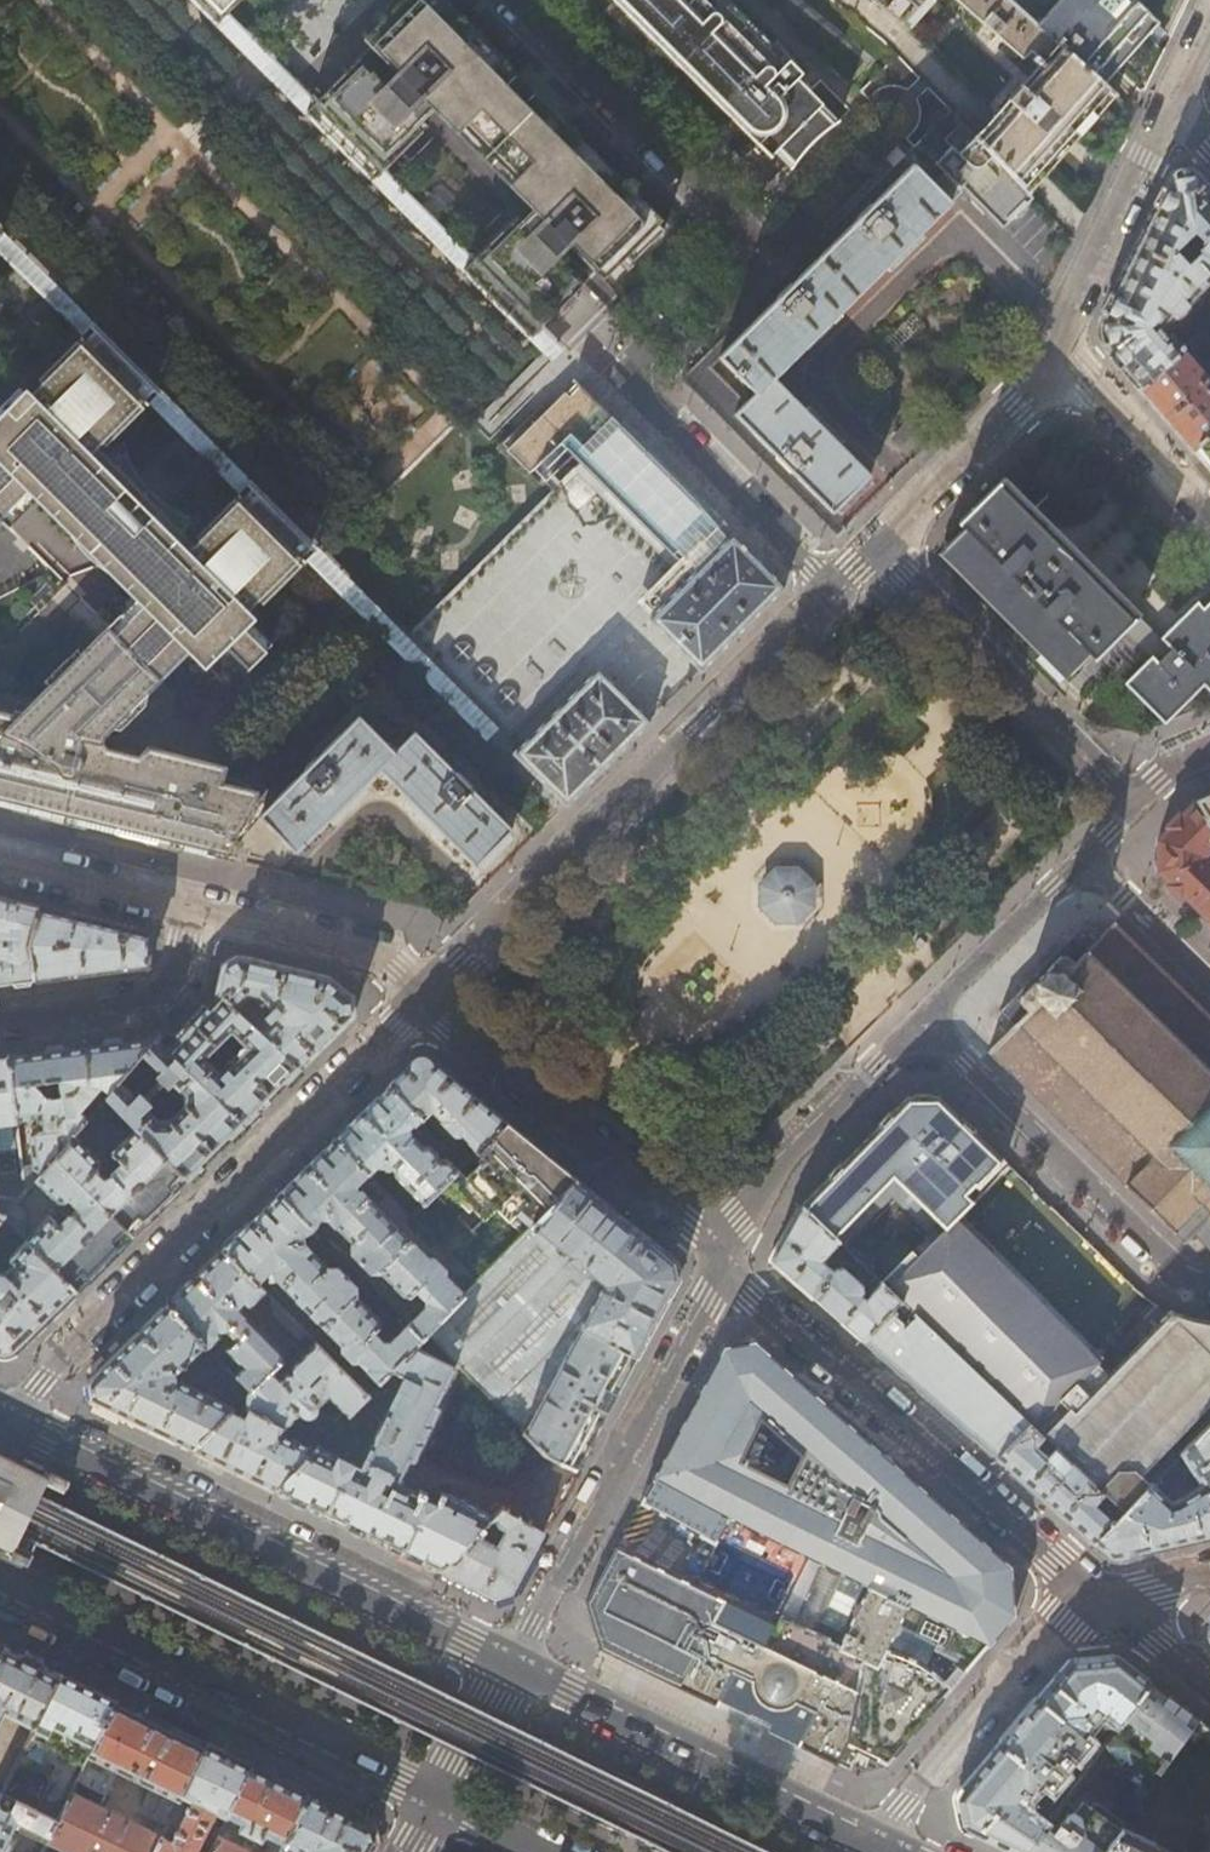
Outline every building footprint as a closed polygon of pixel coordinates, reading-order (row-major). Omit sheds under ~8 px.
[(226,10),(237,0),(216,0),(226,10)] [(519,219),(478,260),(500,283),(544,327),(586,285),(561,259),(571,248),(607,282),(621,268),(616,262),(626,254),(634,262),(670,227),(443,0),(394,0),(384,11),(389,16),(366,40),(399,75),(396,78),(387,87),(361,61),(320,102),(345,127),(385,168),(427,128),(420,119),(432,107),(539,215),(527,227),(519,219)] [(776,159),(780,156),(796,172),(816,146),(843,124),(798,79),(802,72),(795,65),(782,52),(776,56),(768,49),(774,43),(731,0),(618,0),(776,159)] [(906,25),(928,0),(875,0),(906,25)] [(1022,56),(1029,48),(1035,55),(1032,59),(1038,63),(977,132),(1072,233),(1073,234),(1091,197),(1119,141),(1139,98),(1162,52),(1172,30),(1141,0),(961,0),(1022,56)] [(918,77),(897,54),(860,87),(868,96),(877,88),(883,85),(891,86),(901,92),(918,77)] [(915,146),(949,110),(928,88),(911,104),(918,115),(919,124),(915,132),(908,139),(915,146)] [(993,155),(963,124),(948,138),(953,144),(935,162),(949,177),(951,175),(960,185),(963,184),(993,155)] [(1021,197),(1026,192),(993,155),(963,184),(997,220),(999,218),(1003,214),(1021,197)] [(951,202),(915,165),(720,357),(755,393),(734,416),(831,513),(836,509),(870,474),(773,378),(933,221),(936,215),(951,202)] [(1207,185),(1192,169),(1172,172),(1156,205),(1125,268),(1100,320),(1104,348),(1117,363),(1138,388),(1182,351),(1184,348),(1181,345),(1179,345),(1171,336),(1167,336),(1160,328),(1209,281),(1209,188),(1207,185)] [(1030,196),(1026,192),(1021,197),(1003,214),(999,218),(1004,225),(1030,196)] [(633,264),(634,262),(626,254),(616,262),(621,268),(624,267),(630,273),(636,267),(633,264)] [(197,537),(109,447),(151,405),(82,337),(77,342),(43,376),(52,386),(70,404),(56,418),(53,419),(36,401),(27,392),(7,412),(0,419),(0,518),(9,527),(46,490),(65,507),(71,514),(67,519),(69,527),(85,552),(101,567),(116,577),(147,589),(109,626),(164,680),(170,660),(182,648),(202,643),(214,654),(226,643),(236,653),(257,632),(248,622),(253,616),(245,607),(226,588),(216,578),(226,568),(237,577),(256,595),(265,604),(304,565),(304,562),(307,562),(276,531),(241,496),(197,537)] [(1209,436),(1209,382),(1182,351),(1138,388),(1165,419),(1192,450),(1197,448),(1209,436)] [(722,522),(724,519),(582,378),(579,381),(608,409),(661,461),(717,516),(722,522)] [(715,530),(722,522),(717,516),(661,461),(608,409),(579,381),(550,408),(546,402),(500,448),(526,477),(532,474),(541,483),(543,483),(578,448),(586,455),(581,460),(694,573),(650,617),(701,668),(721,649),(757,613),(785,586),(768,568),(734,535),(727,542),(715,530)] [(70,404),(52,386),(36,401),(53,419),(56,418),(70,404)] [(1197,448),(1209,462),(1209,463),(1209,436),(1197,448)] [(1069,670),(1126,613),(1003,489),(945,545),(1069,670)] [(3,533),(9,527),(0,518),(0,533),(3,533)] [(245,607),(256,595),(237,577),(226,588),(245,607)] [(1195,603),(1160,637),(1169,647),(1154,661),(1149,657),(1124,682),(1152,710),(1164,722),(1201,683),(1209,691),(1209,690),(1209,600),(1202,607),(1195,603)] [(1120,666),(1139,649),(1148,658),(1165,643),(1139,615),(1103,648),(1120,666)] [(109,626),(36,698),(36,702),(32,705),(0,697),(0,804),(48,815),(51,811),(60,813),(76,817),(76,822),(156,841),(158,836),(171,839),(183,842),(184,848),(210,854),(227,844),(243,826),(259,791),(229,776),(229,767),(204,761),(106,738),(164,680),(109,626)] [(272,647),(257,632),(236,653),(251,671),(267,655),(267,653),(272,647)] [(649,720),(600,670),(516,752),(566,803),(587,783),(637,733),(649,720)] [(475,866),(511,829),(414,732),(394,751),(359,716),(271,805),(261,815),(296,851),(379,770),(475,866)] [(262,792),(259,791),(243,826),(243,832),(261,815),(271,805),(260,801),(262,792)] [(1197,802),(1209,823),(1209,796),(1197,802)] [(1209,866),(1201,857),(1209,848),(1209,847),(1209,823),(1197,802),(1171,828),(1157,841),(1158,870),(1195,906),(1209,921),(1209,866)] [(808,885),(795,872),(775,872),(761,885),(761,905),(775,920),(796,919),(809,906),(808,885)] [(35,979),(31,943),(39,908),(0,899),(0,983),(35,979)] [(150,937),(148,934),(90,920),(39,908),(31,943),(35,979),(93,971),(148,964),(150,937)] [(987,1051),(1006,1070),(1009,1070),(1125,1184),(1124,1185),(1171,1231),(1172,1230),(1184,1241),(1186,1241),(1195,1249),(1200,1249),(1205,1244),(1209,1249),(1209,1018),(1164,972),(1132,942),(1134,941),(1113,921),(1087,948),(1077,938),(1077,937),(1074,934),(1069,939),(1047,962),(1026,983),(1001,1009),(999,1011),(1002,1015),(1003,1014),(1013,1024),(987,1051)] [(353,999),(328,979),(288,969),(238,957),(222,966),(215,992),(218,995),(240,1015),(244,1010),(238,1004),(246,996),(257,998),(269,1011),(264,1016),(270,1023),(259,1033),(299,1069),(325,1043),(353,1016),(353,999)] [(240,1015),(218,995),(217,996),(183,1030),(176,1038),(166,1049),(156,1037),(141,1054),(157,1071),(154,1075),(165,1088),(169,1084),(181,1096),(182,1105),(181,1107),(182,1108),(168,1121),(167,1121),(165,1122),(155,1120),(144,1109),(148,1105),(137,1093),(132,1097),(118,1082),(107,1094),(105,1097),(187,1180),(220,1148),(248,1120),(299,1069),(259,1033),(240,1015)] [(141,1054),(156,1037),(81,1048),(7,1057),(16,1119),(36,1117),(38,1120),(38,1126),(31,1128),(29,1132),(32,1165),(22,1167),(26,1191),(34,1180),(55,1157),(73,1136),(85,1121),(76,1113),(80,1107),(83,1106),(92,1113),(94,1111),(104,1099),(95,1091),(98,1087),(102,1087),(107,1094),(118,1082),(141,1054)] [(7,1057),(0,1058),(0,1195),(19,1197),(26,1191),(22,1167),(16,1119),(7,1057)] [(462,1163),(504,1122),(462,1087),(429,1061),(411,1062),(388,1085),(422,1120),(430,1113),(450,1135),(457,1136),(458,1145),(452,1151),(454,1154),(462,1163)] [(600,1079),(596,1076),(592,1078),(591,1083),(594,1086),(597,1086),(600,1082),(600,1079)] [(428,1147),(420,1148),(410,1137),(410,1128),(413,1125),(415,1126),(422,1120),(388,1085),(359,1113),(334,1138),(367,1172),(375,1166),(392,1169),(394,1178),(420,1206),(443,1182),(462,1163),(454,1154),(446,1162),(436,1162),(436,1156),(428,1147)] [(98,1168),(97,1160),(73,1136),(55,1157),(131,1235),(155,1211),(187,1180),(105,1097),(104,1099),(94,1111),(103,1119),(113,1120),(127,1135),(111,1151),(110,1155),(118,1163),(110,1170),(109,1177),(101,1179),(95,1173),(94,1172),(98,1168)] [(979,1188),(1005,1161),(939,1097),(908,1097),(881,1124),(843,1163),(801,1206),(825,1229),(846,1247),(893,1197),(931,1233),(941,1223),(977,1186),(979,1188)] [(539,1150),(504,1122),(462,1163),(443,1182),(480,1221),(494,1210),(520,1236),(575,1180),(539,1150)] [(429,1138),(434,1134),(427,1125),(421,1131),(429,1138)] [(442,1269),(434,1260),(426,1259),(376,1206),(372,1202),(376,1197),(372,1191),(367,1197),(359,1189),(360,1185),(357,1184),(367,1172),(334,1138),(305,1167),(278,1194),(311,1228),(318,1218),(328,1221),(350,1245),(350,1253),(368,1272),(379,1275),(402,1298),(409,1298),(416,1293),(422,1300),(423,1309),(407,1325),(419,1339),(426,1333),(462,1296),(443,1275),(442,1269)] [(24,1213),(15,1204),(7,1213),(3,1217),(75,1291),(103,1263),(131,1235),(55,1157),(34,1180),(55,1201),(62,1201),(67,1198),(74,1206),(70,1214),(69,1214),(68,1213),(68,1214),(67,1213),(66,1213),(66,1214),(65,1214),(64,1214),(58,1222),(49,1214),(48,1214),(48,1213),(45,1213),(45,1214),(44,1214),(43,1215),(28,1229),(22,1229),(20,1227),(22,1226),(24,1213)] [(617,1213),(575,1180),(520,1236),(474,1283),(469,1288),(462,1296),(426,1333),(526,1434),(550,1458),(553,1457),(574,1469),(576,1468),(678,1278),(673,1259),(650,1240),(617,1213)] [(354,1288),(336,1269),(326,1268),(301,1242),(300,1235),(311,1228),(278,1194),(248,1223),(222,1249),(256,1283),(266,1272),(268,1275),(272,1275),(338,1343),(341,1354),(349,1362),(356,1362),(376,1384),(392,1369),(413,1347),(419,1339),(407,1325),(389,1343),(381,1343),(373,1334),(378,1328),(378,1321),(354,1297),(354,1288)] [(847,1279),(847,1271),(829,1256),(824,1256),(818,1259),(807,1249),(825,1229),(801,1206),(785,1236),(772,1260),(817,1300),(863,1341),(900,1301),(889,1290),(868,1271),(851,1288),(849,1287),(845,1283),(847,1279)] [(469,1288),(474,1283),(410,1217),(408,1216),(402,1222),(431,1253),(436,1254),(469,1288)] [(1027,1425),(1040,1438),(1066,1412),(1059,1404),(1075,1387),(1087,1400),(1115,1372),(1102,1359),(1105,1356),(959,1216),(947,1229),(941,1223),(927,1238),(933,1244),(916,1262),(905,1252),(891,1268),(900,1277),(889,1290),(900,1301),(1027,1425)] [(15,1350),(75,1291),(3,1217),(0,1221),(0,1250),(12,1263),(2,1273),(0,1273),(0,1352),(15,1350)] [(281,1358),(281,1354),(238,1309),(245,1302),(251,1306),(264,1293),(256,1283),(222,1249),(190,1281),(166,1305),(205,1344),(207,1345),(219,1335),(219,1330),(229,1330),(234,1335),(236,1339),(228,1348),(244,1365),(236,1374),(251,1389),(271,1370),(281,1358)] [(1027,1425),(900,1301),(863,1341),(889,1364),(997,1458),(1027,1425)] [(299,1340),(304,1334),(273,1302),(270,1304),(275,1311),(275,1315),(299,1340)] [(228,1411),(230,1408),(181,1382),(175,1381),(175,1372),(205,1344),(166,1305),(89,1381),(91,1398),(128,1416),(192,1448),(228,1411)] [(1040,1438),(1068,1464),(1101,1496),(1119,1513),(1146,1487),(1138,1477),(1141,1473),(1175,1438),(1184,1447),(1206,1426),(1195,1417),(1209,1401),(1209,1324),(1184,1319),(1170,1313),(1115,1372),(1087,1400),(1075,1387),(1059,1404),(1066,1412),(1040,1438)] [(326,1358),(333,1351),(314,1331),(308,1337),(314,1345),(326,1358)] [(1013,1614),(1009,1567),(996,1555),(932,1499),(884,1457),(810,1392),(770,1357),(754,1343),(724,1348),(641,1502),(713,1542),(726,1519),(728,1517),(860,1592),(860,1598),(832,1654),(822,1648),(822,1645),(777,1621),(769,1631),(616,1548),(585,1602),(600,1649),(629,1663),(716,1705),(734,1671),(750,1680),(751,1684),(752,1688),(753,1691),(755,1695),(757,1698),(760,1701),(764,1704),(767,1705),(771,1707),(776,1708),(781,1708),(785,1707),(789,1706),(793,1704),(796,1702),(814,1711),(807,1723),(805,1727),(797,1745),(836,1764),(840,1754),(845,1745),(887,1765),(899,1750),(966,1671),(1013,1614)] [(292,1366),(291,1372),(285,1373),(280,1378),(271,1370),(251,1389),(247,1394),(245,1409),(248,1412),(245,1418),(228,1411),(192,1448),(243,1473),(276,1488),(318,1445),(363,1396),(337,1369),(326,1358),(314,1345),(292,1366)] [(422,1489),(420,1493),(401,1483),(410,1462),(414,1461),(417,1458),(437,1414),(439,1408),(437,1405),(454,1367),(413,1347),(392,1369),(402,1374),(403,1377),(361,1466),(318,1445),(276,1488),(294,1497),(362,1531),(439,1570),(492,1517),(480,1511),(472,1502),(461,1502),(444,1493),(438,1492),(437,1495),(441,1498),(441,1502),(438,1503),(429,1497),(430,1493),(422,1489)] [(363,1396),(370,1390),(344,1363),(337,1369),(363,1396)] [(1150,1485),(1146,1487),(1119,1513),(1109,1523),(1093,1542),(1106,1553),(1110,1557),(1113,1557),(1209,1535),(1209,1422),(1206,1426),(1184,1447),(1155,1479),(1162,1489),(1167,1490),(1178,1476),(1183,1461),(1196,1482),(1196,1485),(1190,1490),(1181,1492),(1167,1501),(1150,1485)] [(1051,1464),(1054,1461),(1047,1454),(1043,1458),(1032,1448),(1040,1438),(1027,1425),(997,1458),(1046,1501),(1071,1523),(1093,1542),(1109,1523),(1092,1507),(1101,1496),(1068,1464),(1058,1471),(1051,1464)] [(536,1472),(550,1458),(526,1434),(513,1449),(536,1472)] [(4,1554),(8,1546),(22,1551),(51,1486),(40,1480),(44,1473),(0,1452),(0,1552),(4,1554)] [(574,1469),(553,1457),(550,1458),(536,1472),(492,1517),(439,1570),(440,1570),(478,1589),(489,1595),(492,1596),(510,1590),(574,1469)] [(60,1674),(29,1659),(4,1647),(0,1654),(0,1712),(26,1724),(21,1733),(28,1737),(60,1674)] [(1018,1851),(1025,1851),(1148,1683),(1115,1657),(1069,1663),(1058,1675),(982,1764),(956,1795),(962,1825),(983,1835),(1018,1851)] [(77,1781),(115,1701),(85,1686),(60,1674),(28,1737),(16,1761),(42,1774),(46,1784),(29,1809),(56,1821),(71,1792),(77,1781)] [(1148,1683),(1025,1851),(1099,1851),(1197,1720),(1172,1701),(1148,1683)] [(205,1745),(163,1725),(115,1701),(77,1781),(104,1795),(117,1769),(151,1786),(138,1812),(159,1822),(153,1833),(71,1792),(56,1821),(47,1840),(70,1851),(153,1851),(161,1837),(168,1821),(205,1745)] [(1197,1720),(1099,1851),(1209,1851),(1209,1731),(1197,1720)] [(539,1741),(540,1739),(542,1735),(528,1728),(521,1742),(535,1749),(539,1741)] [(251,1769),(226,1756),(205,1745),(168,1821),(178,1826),(171,1842),(161,1837),(153,1851),(194,1851),(199,1842),(212,1848),(251,1769)] [(279,1848),(282,1842),(306,1795),(277,1781),(251,1769),(212,1848),(210,1851),(254,1851),(260,1840),(270,1846),(267,1851),(277,1851),(279,1848)] [(0,1793),(0,1795),(9,1799),(12,1794),(2,1789),(0,1793)] [(18,1830),(46,1842),(47,1840),(56,1821),(29,1809),(9,1799),(0,1795),(0,1851),(7,1851),(18,1830)] [(372,1843),(366,1825),(341,1812),(306,1795),(282,1842),(299,1850),(308,1849),(309,1851),(366,1851),(372,1843)]
